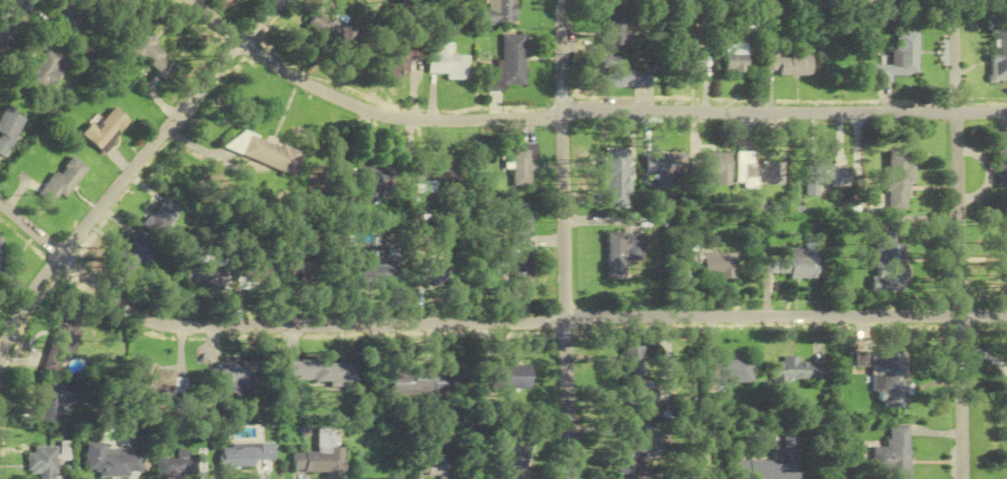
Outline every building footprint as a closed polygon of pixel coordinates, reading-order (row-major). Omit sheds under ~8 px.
[(506,21),(517,21),(516,0),(487,0),(487,9),(475,9),(475,26),(506,26),(506,21)] [(57,18),(62,22),(54,32),(65,42),(85,18),(68,4),(57,18)] [(308,27),(345,49),(361,23),(339,10),(332,22),(317,13),(308,27)] [(636,46),(636,36),(626,36),(626,15),(609,15),(609,46),(636,46)] [(990,19),(990,32),(993,32),(992,82),(1006,82),(1006,20),(990,19)] [(919,75),(919,33),(895,33),(895,66),(876,65),(875,83),(893,83),(893,75),(919,75)] [(133,47),(161,80),(177,67),(148,34),(133,47)] [(56,88),(68,61),(47,51),(51,41),(38,35),(34,45),(44,50),(28,84),(44,92),(48,84),(56,88)] [(527,86),(527,35),(504,35),(504,60),(494,60),(494,92),(506,92),(506,86),(527,86)] [(449,80),(471,80),(471,55),(455,55),(455,43),(433,43),(433,74),(449,74),(449,80)] [(726,73),(748,73),(748,45),(726,45),(726,73)] [(393,50),(393,80),(411,80),(411,50),(393,50)] [(704,72),(703,51),(685,52),(686,73),(704,72)] [(626,71),(626,57),(608,57),(608,88),(652,88),(652,71),(626,71)] [(768,57),(768,76),(813,76),(813,57),(768,57)] [(28,120),(7,106),(0,116),(0,133),(1,134),(0,135),(0,156),(3,158),(28,120)] [(131,122),(115,107),(98,126),(93,122),(83,134),(104,153),(131,122)] [(297,176),(305,154),(240,129),(232,151),(297,176)] [(999,189),(1006,189),(1006,132),(999,132),(999,189)] [(515,187),(535,187),(535,144),(515,144),(515,187)] [(605,208),(631,208),(631,148),(605,148),(605,208)] [(785,185),(785,162),(756,163),(756,151),(737,152),(738,186),(785,185)] [(913,182),(913,151),(888,151),(888,210),(909,210),(909,182),(913,182)] [(716,184),(731,184),(731,153),(701,153),(701,176),(716,176),(716,184)] [(39,194),(51,204),(60,193),(65,197),(88,169),(72,155),(39,194)] [(646,172),(657,172),(657,187),(680,187),(680,156),(646,156),(646,172)] [(807,196),(820,196),(820,186),(849,186),(849,164),(807,163),(807,196)] [(361,184),(392,184),(392,164),(361,164),(361,184)] [(450,170),(425,164),(419,189),(444,195),(450,170)] [(148,220),(165,239),(187,219),(170,200),(148,220)] [(875,291),(904,291),(904,243),(895,243),(895,231),(874,231),(875,291)] [(146,266),(159,249),(138,232),(113,262),(128,274),(140,261),(146,266)] [(626,280),(626,259),(644,259),(644,233),(608,233),(608,280),(626,280)] [(764,275),(818,276),(818,246),(764,245),(764,275)] [(735,251),(685,252),(685,264),(703,264),(703,279),(736,278),(735,251)] [(534,252),(515,252),(515,298),(534,298),(534,252)] [(319,254),(285,254),(285,277),(319,277),(319,254)] [(242,280),(271,280),(271,259),(242,259),(242,280)] [(372,265),(359,265),(358,284),(402,285),(402,259),(372,259),(372,265)] [(419,259),(419,285),(448,285),(448,259),(419,259)] [(225,288),(226,261),(187,260),(186,287),(225,288)] [(68,355),(83,309),(63,303),(42,370),(56,374),(62,354),(68,355)] [(625,403),(645,402),(644,346),(624,346),(625,403)] [(856,350),(855,367),(880,367),(880,407),(906,408),(907,351),(856,350)] [(774,362),(774,391),(786,392),(786,379),(825,379),(825,364),(799,364),(799,357),(783,356),(783,363),(774,362)] [(359,362),(286,360),(286,383),(358,384),(359,362)] [(752,383),(752,360),(716,360),(716,383),(752,383)] [(254,362),(214,361),(214,392),(254,393),(254,362)] [(505,388),(532,388),(532,365),(484,365),(484,391),(505,391),(505,388)] [(174,393),(175,370),(142,367),(141,391),(174,393)] [(452,369),(391,369),(391,395),(452,395),(452,369)] [(59,422),(60,403),(74,403),(75,383),(41,382),(39,422),(59,422)] [(285,407),(294,408),(295,388),(287,387),(285,407)] [(873,469),(886,469),(886,478),(909,478),(908,425),(888,425),(888,447),(872,447),(873,469)] [(641,455),(662,455),(662,426),(642,426),(642,444),(619,444),(619,478),(641,478),(641,455)] [(325,472),(325,478),(343,478),(343,447),(332,447),(332,427),(316,427),(316,452),(293,452),(293,472),(325,472)] [(736,478),(800,478),(800,436),(784,436),(784,449),(774,449),(774,461),(736,460),(736,478)] [(504,478),(527,478),(527,441),(503,441),(504,478)] [(106,443),(86,443),(86,476),(132,475),(132,454),(106,454),(106,443)] [(255,460),(274,460),(274,443),(221,443),(221,469),(255,469),(255,460)] [(33,446),(33,453),(26,453),(26,474),(39,474),(39,478),(55,478),(55,446),(33,446)] [(196,458),(188,458),(188,450),(175,450),(175,458),(163,458),(163,476),(196,476),(196,458)] [(416,477),(449,477),(449,457),(416,457),(416,477)]
